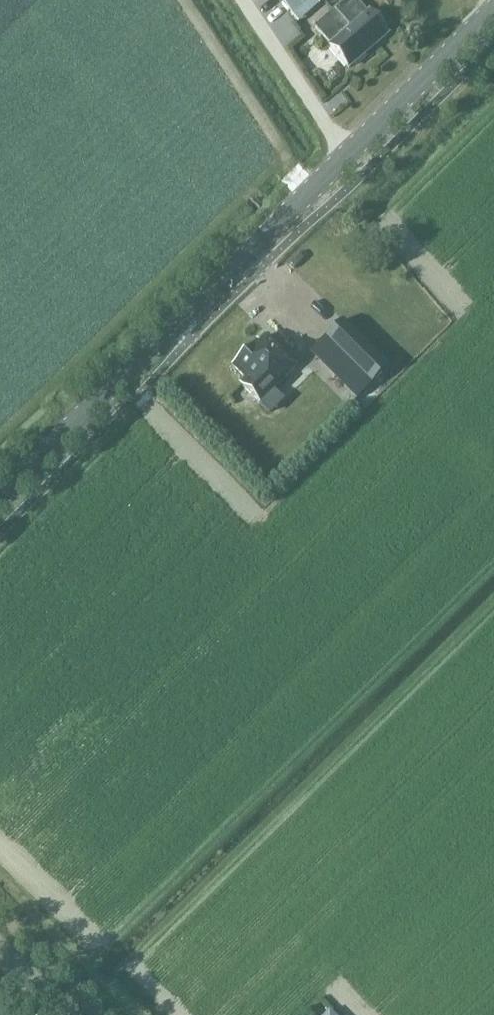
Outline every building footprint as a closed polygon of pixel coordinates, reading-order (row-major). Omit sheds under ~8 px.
[(291,16),(311,0),(278,0),(291,16)] [(350,67),(386,35),(367,13),(364,16),(350,0),(345,0),(314,27),(328,42),(331,40),(333,43),(330,45),(350,67)] [(344,322),(313,353),(357,397),(388,365),(344,322)] [(234,363),(232,365),(245,378),(240,383),(243,386),(242,386),(259,403),(297,365),(267,335),(259,343),(256,341),(251,346),(234,362),(234,363)]
